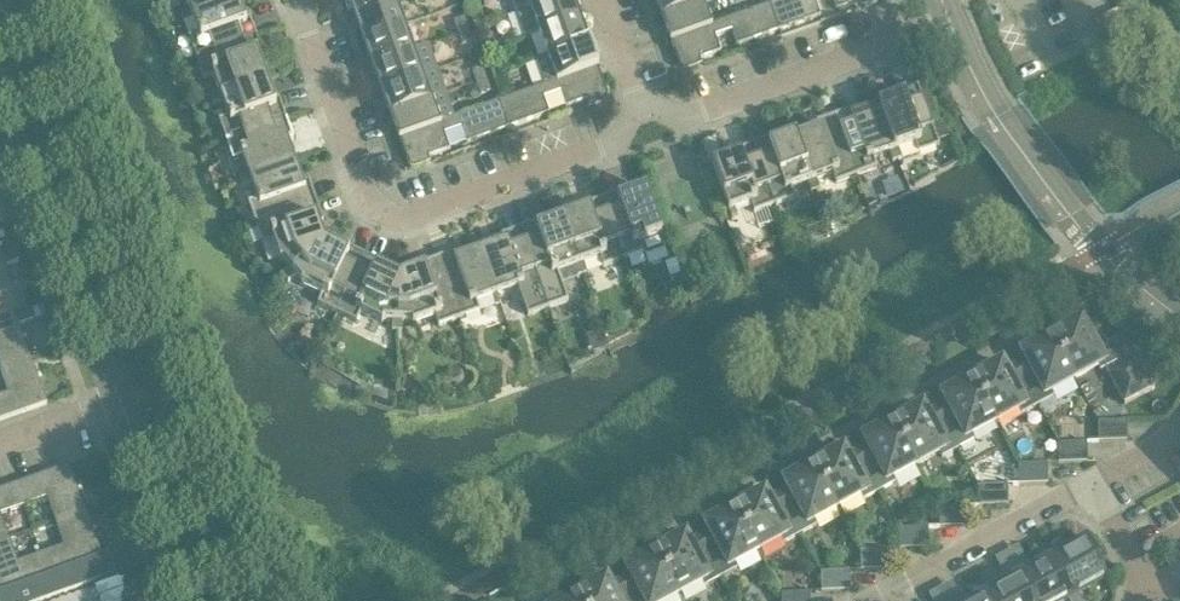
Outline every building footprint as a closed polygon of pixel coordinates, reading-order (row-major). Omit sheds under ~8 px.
[(189,11),(179,14),(181,19),(233,0),(185,0),(189,11)] [(250,19),(249,18),(244,19),(237,0),(233,0),(181,19),(182,23),(192,20),(198,36),(188,39),(196,61),(257,39),(250,19)] [(395,0),(349,0),(355,17),(396,2),(395,0)] [(516,14),(529,9),(556,0),(511,0),(516,14)] [(573,0),(556,0),(529,9),(538,33),(580,18),(573,0)] [(702,0),(654,0),(661,18),(661,17),(703,2),(702,0)] [(769,5),(779,32),(821,17),(815,2),(819,0),(783,0),(769,5)] [(837,11),(863,2),(865,7),(875,4),(877,3),(878,1),(878,0),(833,0),(837,11)] [(405,26),(402,19),(396,2),(355,17),(356,19),(355,19),(363,41),(405,26)] [(711,26),(703,2),(661,17),(670,42),(712,27),(711,26)] [(721,53),(715,37),(732,31),(737,47),(779,32),(769,5),(711,26),(712,27),(670,42),(680,68),(680,69),(681,71),(683,72),(685,72),(687,72),(697,68),(695,62),(721,53)] [(485,25),(483,19),(481,14),(471,17),(475,29),(485,25)] [(589,43),(581,19),(580,19),(580,18),(538,33),(547,58),(589,43)] [(468,31),(464,20),(454,23),(458,35),(468,31)] [(489,37),(485,25),(475,29),(479,40),(489,37)] [(413,49),(405,26),(363,41),(372,66),(414,51),(413,49)] [(472,43),(468,31),(458,35),(462,47),(472,43)] [(266,81),(259,61),(264,59),(257,39),(196,61),(203,81),(213,77),(218,93),(209,97),(211,101),(266,81)] [(556,83),(598,68),(589,43),(547,58),(555,82),(556,83)] [(436,71),(427,44),(413,49),(414,51),(372,66),(380,91),(436,71)] [(503,74),(498,63),(489,66),(493,78),(503,74)] [(607,96),(607,94),(598,69),(599,69),(598,68),(556,83),(555,82),(498,102),(508,130),(549,115),(543,99),(560,93),(566,109),(591,99),(593,105),(604,101),(605,101),(606,99),(607,98),(607,96)] [(486,80),(482,69),(472,72),(476,84),(486,80)] [(445,95),(436,71),(380,91),(389,115),(445,95)] [(507,86),(503,74),(493,78),(497,90),(507,86)] [(490,92),(486,80),(476,84),(480,96),(490,92)] [(286,120),(279,100),(274,102),(266,81),(211,101),(212,106),(222,102),(228,118),(218,122),(225,142),(286,120)] [(939,147),(917,87),(896,94),(898,100),(877,107),(897,162),(902,161),(898,151),(914,145),(918,155),(939,147)] [(440,123),(454,118),(445,95),(389,115),(398,140),(440,124),(440,123)] [(466,145),(508,130),(498,102),(454,118),(440,123),(440,124),(398,140),(399,141),(408,166),(409,167),(410,168),(412,169),(414,170),(416,169),(426,166),(424,160),(450,151),(444,135),(460,129),(466,145)] [(897,162),(877,107),(856,115),(854,109),(834,117),(856,177),(876,170),(873,160),(889,154),(892,164),(897,162)] [(856,177),(834,117),(814,124),(816,129),(795,137),(815,192),(819,190),(816,181),(832,175),(836,184),(856,177)] [(296,163),(288,143),(293,141),(286,120),(225,142),(233,163),(242,159),(248,175),(238,179),(240,183),(296,163)] [(815,192),(795,137),(774,144),(772,139),(752,146),(774,207),(794,200),(791,190),(807,184),(810,193),(815,192)] [(774,207),(752,146),(732,153),(734,159),(712,167),(732,222),(737,220),(734,210),(750,204),(754,214),(774,207)] [(316,202),(308,182),(303,184),(296,163),(240,183),(242,188),(251,184),(257,200),(248,204),(255,224),(316,202)] [(665,246),(646,191),(623,198),(622,193),(601,200),(623,261),(642,254),(647,257),(663,251),(665,246)] [(623,261),(601,200),(581,207),(583,213),(562,220),(582,276),(587,274),(583,265),(599,259),(603,268),(623,261)] [(325,244),(318,226),(318,225),(323,223),(316,202),(255,224),(262,245),(272,241),(280,263),(283,262),(289,269),(282,276),(285,280),(325,244)] [(582,276),(562,220),(541,228),(539,222),(519,230),(548,310),(568,302),(558,274),(574,268),(577,278),(582,276)] [(548,310),(519,230),(499,237),(501,243),(480,250),(500,306),(501,305),(497,296),(517,288),(528,317),(548,310)] [(337,315),(364,256),(345,247),(342,252),(325,244),(285,280),(288,283),(296,276),(302,283),(300,286),(322,296),(317,305),(337,315)] [(500,306),(480,250),(459,257),(458,252),(437,259),(459,320),(479,313),(476,303),(492,297),(495,307),(500,306)] [(397,332),(399,279),(381,271),(384,265),(364,256),(337,315),(356,324),(361,315),(382,325),(383,322),(392,322),(392,332),(397,332)] [(459,320),(437,259),(416,267),(418,272),(399,279),(397,332),(402,333),(402,322),(412,323),(413,326),(435,318),(438,327),(459,320)] [(5,268),(0,270),(0,320),(14,315),(15,316),(22,313),(5,268)] [(15,316),(14,315),(0,320),(0,370),(31,359),(15,316)] [(1164,372),(1129,346),(1119,339),(1107,345),(1097,327),(1087,333),(1081,322),(1069,328),(1068,325),(1055,333),(1056,335),(1050,339),(1073,381),(1097,368),(1100,373),(1105,370),(1124,405),(1150,391),(1164,372)] [(1073,381),(1050,339),(1046,341),(1044,338),(1031,345),(1033,348),(1021,354),(1027,365),(1017,371),(1037,407),(1054,398),(1051,393),(1073,381)] [(31,359),(0,370),(0,422),(47,405),(31,359)] [(1037,407),(1017,371),(1008,376),(1002,365),(990,371),(988,368),(976,375),(977,378),(972,381),(995,423),(1018,411),(1021,416),(1037,407)] [(995,423),(972,381),(966,384),(965,381),(952,388),(954,391),(942,397),(948,407),(938,413),(959,449),(974,441),(972,436),(995,423)] [(959,449),(938,413),(929,418),(922,408),(911,414),(909,411),(897,418),(898,421),(893,424),(916,466),(939,454),(942,459),(959,449)] [(1127,442),(1126,422),(1097,423),(1098,443),(1127,442)] [(916,466),(893,424),(887,427),(886,424),(873,431),(875,434),(863,440),(869,451),(859,456),(879,493),(895,484),(893,479),(916,466)] [(1087,463),(1087,444),(1057,445),(1058,465),(1087,463)] [(879,493),(859,456),(849,462),(844,451),(832,457),(830,454),(817,461),(819,464),(814,467),(837,509),(860,497),(863,502),(879,493)] [(1048,485),(1047,465),(1018,466),(1019,486),(1048,485)] [(86,512),(69,467),(16,486),(32,531),(86,512)] [(837,509),(814,467),(808,470),(807,467),(794,474),(796,477),(784,483),(790,494),(780,499),(800,536),(816,527),(814,522),(837,509)] [(16,486),(0,491),(0,543),(32,531),(16,486)] [(1008,506),(1008,486),(979,487),(979,507),(1008,506)] [(800,536),(780,499),(770,505),(764,494),(753,500),(751,497),(738,504),(740,507),(734,510),(758,552),(781,540),(784,545),(800,536)] [(968,528),(968,508),(939,509),(939,529),(968,528)] [(758,552),(734,510),(729,513),(728,510),(715,517),(716,520),(705,526),(711,537),(701,542),(721,579),(737,570),(734,565),(758,552)] [(102,556),(86,512),(32,531),(55,596),(116,575),(108,554),(102,556)] [(929,549),(928,530),(899,530),(900,550),(929,549)] [(32,531),(0,543),(0,600),(42,600),(55,596),(32,531)] [(721,579),(701,542),(691,548),(685,537),(673,543),(672,540),(659,547),(661,550),(655,553),(679,595),(702,583),(704,588),(721,579)] [(1107,579),(1086,540),(1052,558),(1073,598),(1079,595),(1107,579)] [(889,571),(889,551),(860,552),(861,572),(889,571)] [(655,553),(650,556),(649,553),(636,560),(637,563),(625,569),(632,580),(622,585),(631,600),(668,600),(679,595),(655,553)] [(1052,558),(1018,576),(1031,600),(1067,600),(1068,600),(1082,600),(1079,595),(1073,598),(1052,558)] [(850,592),(849,572),(820,573),(821,593),(850,592)] [(1018,576),(985,594),(989,600),(1031,600),(1018,576)] [(622,585),(612,591),(606,580),(594,586),(593,583),(580,590),(582,593),(576,596),(579,600),(631,600),(622,585)]
